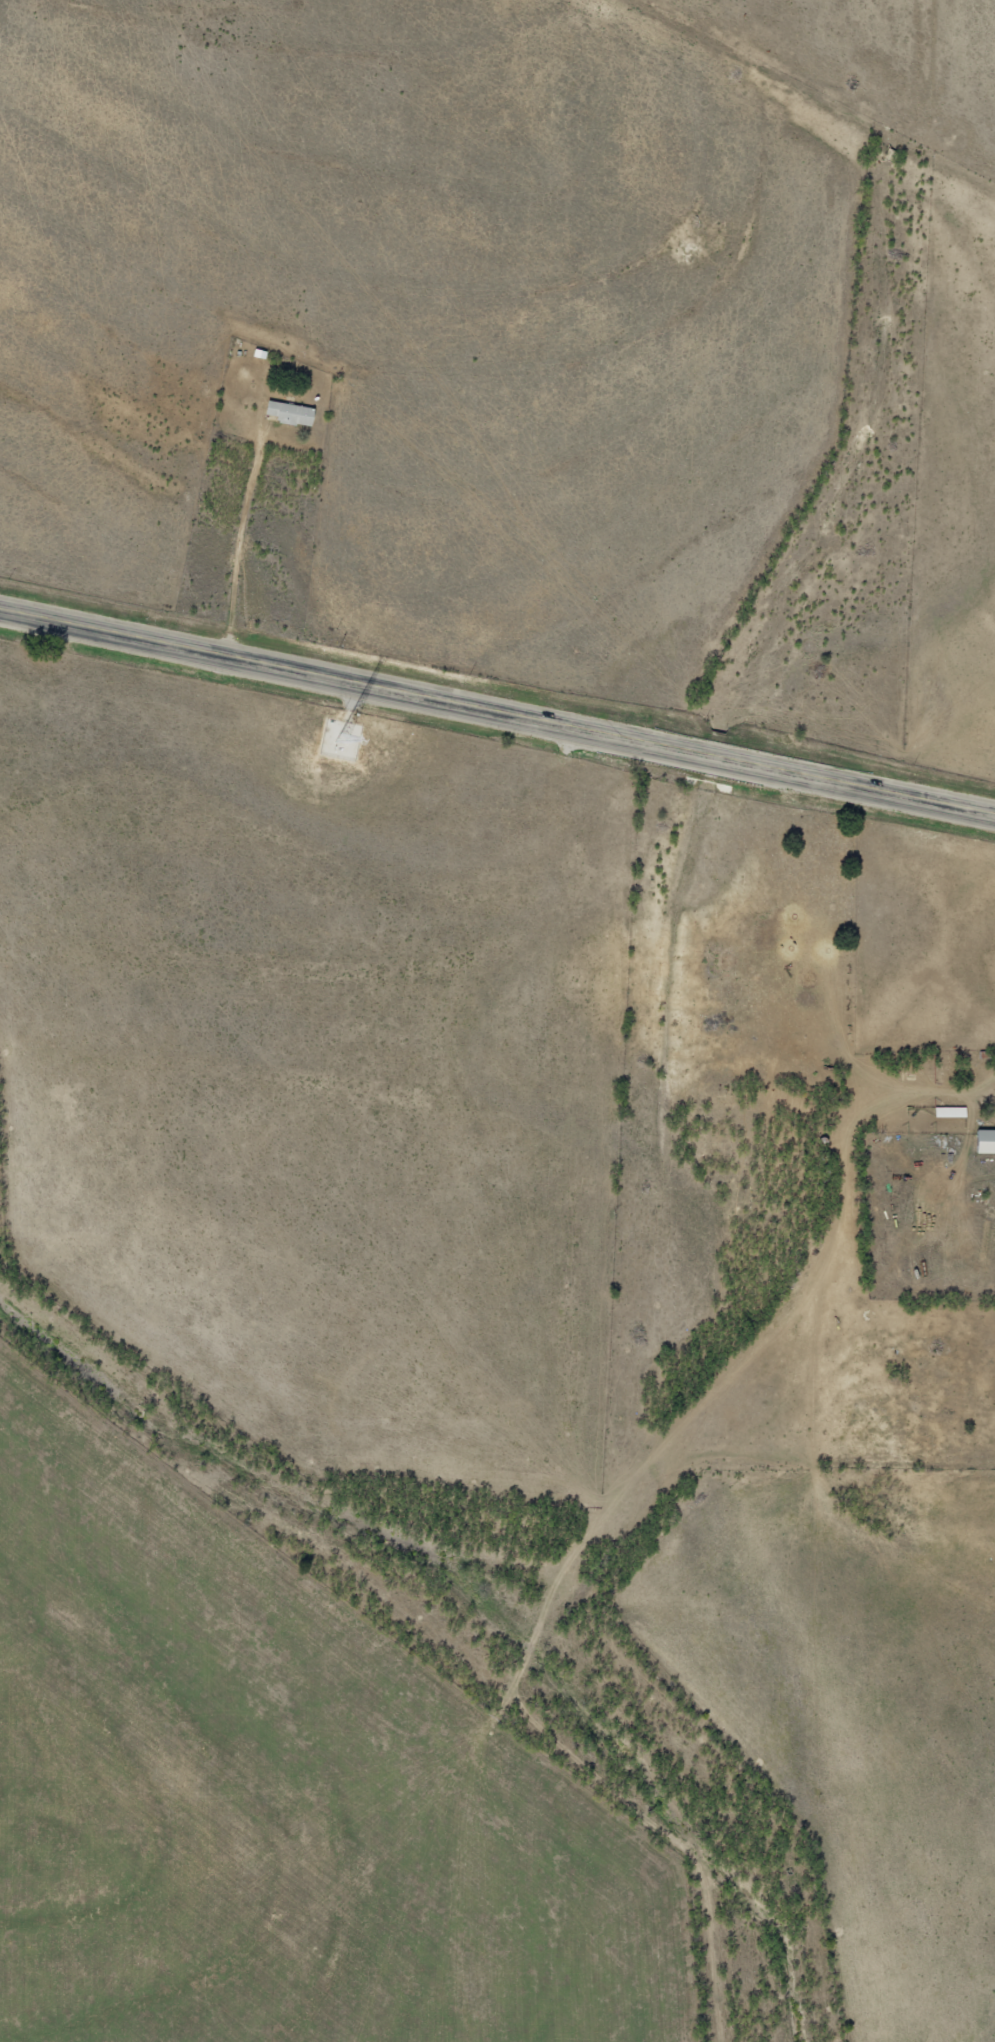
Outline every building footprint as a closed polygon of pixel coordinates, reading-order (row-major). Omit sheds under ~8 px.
[(314,407),(266,400),(263,419),(311,426),(314,407)] [(994,1154),(994,1130),(975,1130),(975,1154),(994,1154)]
